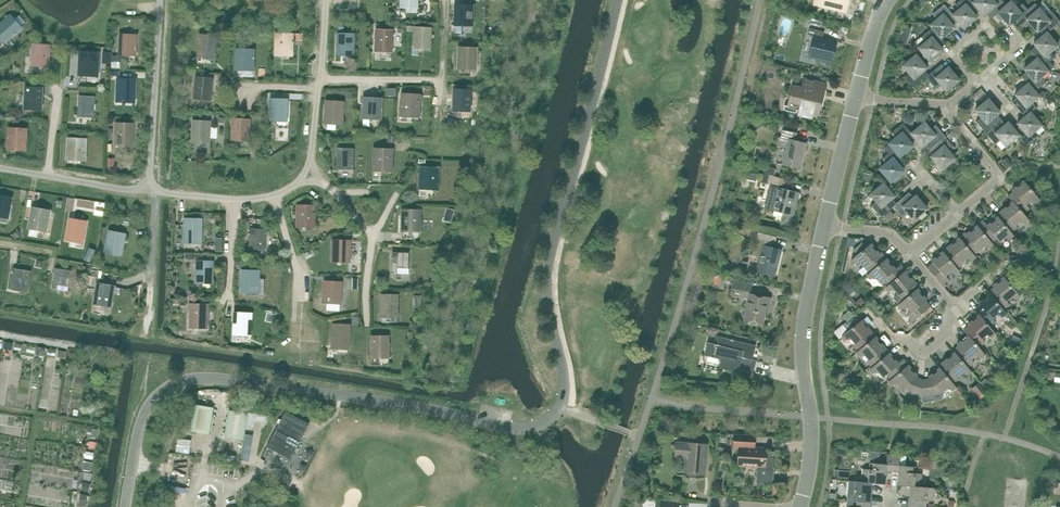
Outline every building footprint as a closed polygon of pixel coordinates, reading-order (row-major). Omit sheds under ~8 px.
[(824,6),(845,11),(848,0),(825,0),(824,6)] [(973,3),(971,0),(960,0),(955,4),(959,10),(953,15),(952,15),(957,21),(963,29),(976,18),(974,15),(979,11),(973,3)] [(973,3),(979,11),(984,16),(986,14),(990,19),(998,13),(998,12),(1006,6),(1006,5),(1001,0),(976,0),(973,3)] [(1022,4),(1017,8),(1011,1),(1006,5),(1006,6),(998,12),(998,13),(1009,25),(1012,23),(1016,28),(1026,20),(1032,15),(1031,15),(1022,4)] [(455,5),(455,26),(472,26),(472,5),(455,5)] [(952,15),(953,15),(944,5),(933,14),(937,20),(930,26),(932,28),(941,39),(941,38),(954,28),(952,25),(957,21),(952,15)] [(1050,11),(1045,15),(1039,8),(1031,15),(1032,15),(1026,20),(1037,33),(1040,30),(1044,35),(1047,33),(1059,22),(1050,11)] [(14,20),(10,16),(7,19),(6,19),(0,25),(0,36),(5,42),(21,28),(14,20)] [(430,50),(431,29),(420,28),(415,28),(415,33),(414,33),(413,49),(430,50)] [(822,38),(824,32),(809,28),(808,35),(814,37),(809,58),(831,63),(836,42),(822,38)] [(941,38),(941,39),(932,28),(914,43),(930,62),(943,51),(941,48),(946,44),(941,38)] [(392,52),(392,31),(376,30),(375,51),(392,52)] [(1058,46),(1047,33),(1044,35),(1033,44),(1036,46),(1030,51),(1037,58),(1044,67),(1044,66),(1048,71),(1054,67),(1049,62),(1055,57),(1051,52),(1058,46)] [(292,50),(293,34),(281,34),(281,35),(276,35),(276,39),(275,55),(281,55),(281,50),(292,50)] [(353,56),(354,35),(343,34),(343,35),(338,35),(338,39),(337,39),(337,55),(353,56)] [(136,51),(137,35),(125,35),(120,35),(120,40),(119,56),(125,56),(125,51),(136,51)] [(214,58),(216,37),(205,36),(200,36),(200,40),(199,40),(198,56),(214,58)] [(48,67),(50,46),(39,45),(38,46),(33,45),(33,50),(32,50),(32,59),(27,59),(27,66),(48,67)] [(475,65),(476,49),(465,48),(465,49),(460,48),(460,53),(459,53),(458,69),(464,69),(464,64),(475,65)] [(237,54),(236,70),(253,71),(253,66),(254,50),(243,49),(243,50),(238,50),(237,54)] [(96,75),(97,54),(81,53),(80,74),(96,75)] [(927,68),(916,55),(903,66),(909,73),(903,78),(913,89),(926,78),(929,75),(928,75),(925,70),(927,68)] [(1044,66),(1044,67),(1037,58),(1024,69),(1026,72),(1021,76),(1028,84),(1035,92),(1046,83),(1041,77),(1048,71),(1044,66)] [(948,67),(946,69),(941,64),(928,75),(929,75),(926,78),(935,89),(940,85),(946,92),(959,81),(948,67)] [(210,100),(212,79),(201,78),(196,78),(196,83),(195,83),(194,98),(210,100)] [(793,86),(788,103),(800,106),(798,116),(811,119),(813,113),(818,114),(826,84),(804,78),(801,88),(793,86)] [(134,97),(135,81),(124,80),(124,81),(118,81),(118,85),(117,101),(123,101),(123,96),(134,97)] [(1035,92),(1028,84),(1015,95),(1017,97),(1012,102),(1025,117),(1030,113),(1031,113),(1036,108),(1032,103),(1039,97),(1035,92)] [(25,92),(25,108),(32,109),(34,109),(41,109),(42,88),(26,87),(25,92)] [(469,113),(470,92),(459,91),(459,92),(454,92),(454,96),(453,96),(453,112),(469,113)] [(418,117),(419,96),(402,95),(401,116),(418,117)] [(94,118),(95,97),(79,96),(77,117),(94,118)] [(380,120),(381,98),(364,98),(363,119),(380,120)] [(997,115),(1000,113),(988,99),(984,103),(981,100),(976,104),(979,107),(976,110),(975,111),(981,118),(976,122),(985,133),(1001,120),(997,115)] [(287,116),(287,100),(276,100),(271,100),(271,105),(270,105),(270,121),(275,121),(275,116),(287,116)] [(341,124),(343,103),(332,102),(332,103),(327,103),(326,107),(325,123),(341,124)] [(1042,126),(1031,113),(1030,113),(1025,117),(1017,124),(1019,126),(1014,130),(1019,136),(1027,147),(1039,137),(1034,132),(1042,126)] [(910,124),(912,116),(905,114),(903,122),(910,124)] [(232,124),(232,140),(237,141),(248,141),(249,136),(250,120),(238,120),(233,120),(233,124),(232,124)] [(1008,122),(1005,125),(1001,120),(985,133),(995,144),(1000,140),(1006,147),(1019,136),(1014,130),(1008,122)] [(209,143),(210,122),(193,121),(192,142),(209,143)] [(911,134),(911,133),(903,123),(891,133),(896,138),(889,144),(893,149),(900,157),(913,146),(911,143),(916,139),(911,134)] [(935,125),(930,130),(924,123),(911,133),(911,134),(916,139),(922,147),(925,145),(929,150),(945,136),(935,125)] [(132,141),(133,125),(122,124),(121,129),(116,129),(115,145),(121,145),(121,140),(132,141)] [(24,150),(26,129),(15,129),(9,129),(9,134),(8,150),(24,150)] [(795,141),(797,133),(782,129),(780,138),(789,140),(783,165),(800,169),(806,144),(795,141)] [(949,152),(954,148),(945,136),(929,150),(933,155),(931,157),(942,170),(955,159),(949,152)] [(84,161),(85,139),(74,139),(69,139),(69,144),(68,144),(67,160),(84,161)] [(353,165),(354,149),(343,149),(337,149),(337,154),(336,170),(342,170),(342,165),(353,165)] [(900,157),(893,149),(882,158),(886,163),(879,169),(891,183),(904,171),(902,169),(907,165),(900,157)] [(391,173),(392,150),(381,150),(380,150),(375,150),(375,155),(374,171),(379,171),(379,172),(391,173)] [(1006,168),(1011,164),(1006,158),(1001,162),(1006,168)] [(773,176),(775,169),(765,166),(763,174),(773,176)] [(437,189),(438,168),(427,168),(421,168),(421,173),(420,189),(437,189)] [(786,179),(773,176),(763,174),(761,182),(784,188),(786,179)] [(1036,203),(1040,200),(1023,181),(1012,190),(1013,192),(1008,197),(1012,202),(1012,201),(1025,216),(1027,215),(1025,212),(1029,208),(1026,205),(1031,201),(1036,203)] [(892,199),(894,197),(883,184),(870,195),(876,202),(871,206),(880,218),(893,207),(896,204),(892,199)] [(770,187),(765,208),(772,210),(784,213),(781,223),(790,225),(792,215),(793,215),(798,194),(783,190),(770,187)] [(916,196),(913,198),(909,193),(896,204),(893,207),(903,218),(908,213),(914,220),(927,209),(916,196)] [(1,196),(0,196),(0,212),(9,213),(12,198),(1,196)] [(1025,216),(1012,201),(1012,202),(996,215),(997,217),(1013,235),(1015,234),(1012,231),(1017,227),(1016,226),(1020,222),(1026,224),(1029,221),(1025,216)] [(314,206),(311,206),(297,206),(297,227),(313,227),(314,206)] [(33,208),(29,229),(46,232),(49,211),(33,208)] [(447,209),(443,220),(450,222),(453,211),(447,209)] [(419,232),(419,211),(408,210),(408,211),(403,211),(403,215),(402,215),(402,231),(419,232)] [(887,220),(893,215),(890,211),(884,216),(887,220)] [(1013,235),(997,217),(987,225),(983,220),(976,226),(993,246),(995,244),(993,242),(997,238),(1000,242),(1005,237),(1011,239),(1014,237),(1013,235)] [(82,243),(86,222),(70,219),(66,240),(82,243)] [(201,244),(201,219),(184,219),(184,240),(189,240),(189,243),(201,244)] [(990,248),(993,246),(976,226),(966,234),(965,233),(959,238),(975,258),(977,256),(975,254),(984,246),(990,248)] [(249,234),(248,250),(254,250),(254,254),(259,254),(259,250),(265,251),(266,229),(255,229),(250,229),(250,234),(249,234)] [(114,232),(114,233),(109,232),(108,237),(108,236),(105,252),(110,253),(111,248),(122,250),(125,234),(114,232)] [(772,250),(775,237),(758,232),(752,255),(759,257),(756,270),(776,275),(781,252),(772,250)] [(972,261),(975,258),(959,238),(942,252),(959,272),(961,270),(959,268),(963,264),(962,262),(966,259),(972,261)] [(349,257),(349,241),(338,241),(333,241),(333,246),(332,246),(332,262),(338,262),(338,257),(349,257)] [(871,244),(866,248),(862,243),(853,250),(857,255),(851,260),(854,264),(860,263),(868,272),(865,274),(867,276),(887,259),(881,252),(880,254),(871,244)] [(408,269),(409,253),(398,252),(398,253),(393,253),(392,258),(392,257),(391,274),(411,274),(411,269),(408,269)] [(956,274),(959,272),(942,252),(931,261),(933,263),(927,267),(944,287),(946,286),(944,283),(948,279),(946,276),(950,272),(956,274)] [(900,265),(895,269),(887,259),(867,276),(870,279),(876,278),(880,283),(883,280),(886,284),(884,286),(886,288),(905,271),(900,265)] [(213,262),(197,262),(196,262),(195,283),(212,283),(213,262)] [(60,269),(55,269),(54,273),(51,289),(56,290),(57,285),(68,287),(71,271),(60,269)] [(20,270),(20,271),(15,270),(14,275),(13,274),(11,290),(16,291),(17,286),(28,288),(31,272),(20,270)] [(258,293),(259,272),(248,271),(248,272),(242,271),(242,276),(241,292),(258,293)] [(918,289),(920,288),(905,271),(886,288),(888,291),(894,290),(898,294),(897,296),(900,300),(898,302),(899,304),(918,289)] [(715,287),(722,285),(723,285),(720,275),(712,278),(715,287)] [(1017,300),(1020,297),(1003,277),(992,286),(994,288),(988,293),(989,294),(1005,312),(1007,311),(1005,308),(1009,305),(1006,301),(1011,298),(1017,300)] [(751,292),(753,284),(733,280),(731,289),(751,292)] [(340,299),(341,283),(324,282),(323,303),(329,303),(329,298),(340,299)] [(97,283),(96,288),(94,304),(110,307),(114,286),(97,283)] [(927,300),(918,289),(899,304),(898,306),(901,309),(907,308),(910,312),(907,315),(911,320),(908,322),(910,324),(930,307),(925,301),(927,300)] [(769,308),(771,299),(750,294),(745,320),(763,324),(766,307),(769,308)] [(1005,312),(989,294),(979,303),(980,305),(974,310),(978,315),(979,315),(991,330),(992,329),(993,328),(991,326),(996,322),(993,318),(997,315),(1003,317),(1006,314),(1005,312)] [(397,317),(398,296),(381,295),(380,317),(397,317)] [(207,326),(207,305),(190,305),(190,326),(207,326)] [(250,335),(251,314),(240,314),(235,314),(235,318),(234,318),(233,334),(250,335)] [(862,320),(861,320),(856,314),(843,325),(848,331),(842,337),(845,340),(851,339),(855,344),(853,345),(857,350),(854,352),(856,353),(876,337),(862,320)] [(992,329),(991,330),(979,315),(978,315),(968,324),(969,326),(963,330),(968,335),(981,350),(982,349),(980,346),(985,342),(982,339),(986,335),(992,337),(996,334),(992,329)] [(348,349),(350,326),(339,325),(339,326),(334,325),(333,330),(332,346),(337,346),(337,349),(348,349)] [(981,350),(968,335),(957,344),(958,346),(953,351),(954,353),(954,352),(970,371),(970,370),(972,369),(969,367),(974,363),(971,359),(975,356),(981,358),(985,355),(981,350)] [(371,358),(388,358),(388,337),(377,337),(372,337),(372,342),(371,342),(371,358)] [(752,359),(755,346),(716,337),(714,344),(708,343),(705,355),(722,359),(720,368),(738,373),(738,370),(753,374),(756,360),(752,359)] [(870,370),(890,353),(876,337),(856,353),(859,357),(865,356),(868,360),(867,361),(871,366),(868,368),(870,370)] [(970,370),(970,371),(954,352),(954,353),(938,366),(939,368),(955,386),(957,385),(954,382),(959,378),(957,377),(962,373),(968,375),(971,372),(970,370)] [(903,359),(898,363),(890,353),(870,370),(872,373),(879,372),(883,377),(886,374),(889,378),(887,380),(888,382),(908,365),(903,359)] [(916,378),(918,376),(908,365),(888,382),(891,385),(897,384),(902,390),(903,388),(911,391),(910,393),(921,397),(923,380),(916,378)] [(955,386),(939,368),(928,377),(930,379),(923,380),(921,397),(932,395),(932,393),(940,391),(942,393),(947,388),(953,391),(956,388),(955,386)] [(971,389),(980,400),(987,394),(979,383),(971,389)] [(213,407),(195,404),(194,404),(190,431),(209,434),(213,407)] [(243,440),(248,413),(229,410),(224,437),(243,440)] [(285,411),(266,447),(291,460),(310,425),(285,411)] [(754,448),(755,436),(733,435),(733,447),(739,448),(738,466),(757,467),(756,483),(773,484),(775,452),(766,452),(767,449),(754,448)] [(178,438),(175,451),(190,454),(192,441),(178,438)] [(704,473),(707,445),(677,442),(676,457),(686,457),(685,472),(704,473)] [(231,453),(229,462),(242,464),(244,456),(231,453)] [(892,472),(894,455),(887,454),(886,464),(870,463),(869,469),(863,469),(862,482),(872,483),(885,484),(886,471),(892,472)] [(900,465),(901,456),(894,455),(892,472),(898,472),(897,485),(910,486),(921,487),(922,474),(915,473),(916,467),(900,465)] [(244,456),(243,464),(256,467),(257,459),(244,456)] [(862,482),(849,481),(847,500),(871,503),(871,497),(872,483),(862,482)] [(921,487),(910,486),(909,506),(925,506),(926,506),(926,501),(933,501),(934,488),(921,487)]
